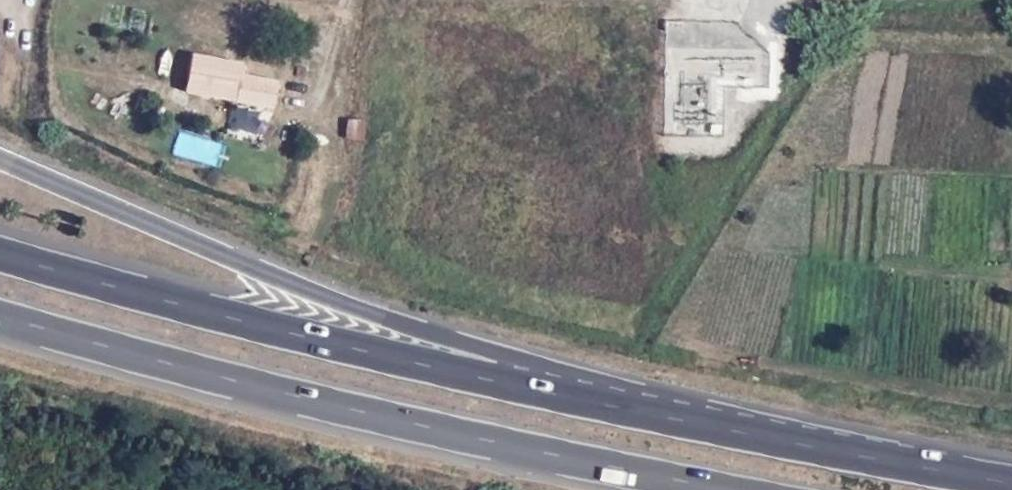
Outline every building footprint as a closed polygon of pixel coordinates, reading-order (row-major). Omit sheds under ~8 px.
[(240,75),(241,64),(195,55),(184,92),(287,108),(292,86),(240,75)] [(232,131),(253,135),(258,111),(237,107),(232,131)] [(363,142),(366,122),(348,119),(345,140),(363,142)] [(178,132),(174,154),(220,164),(225,142),(178,132)]
